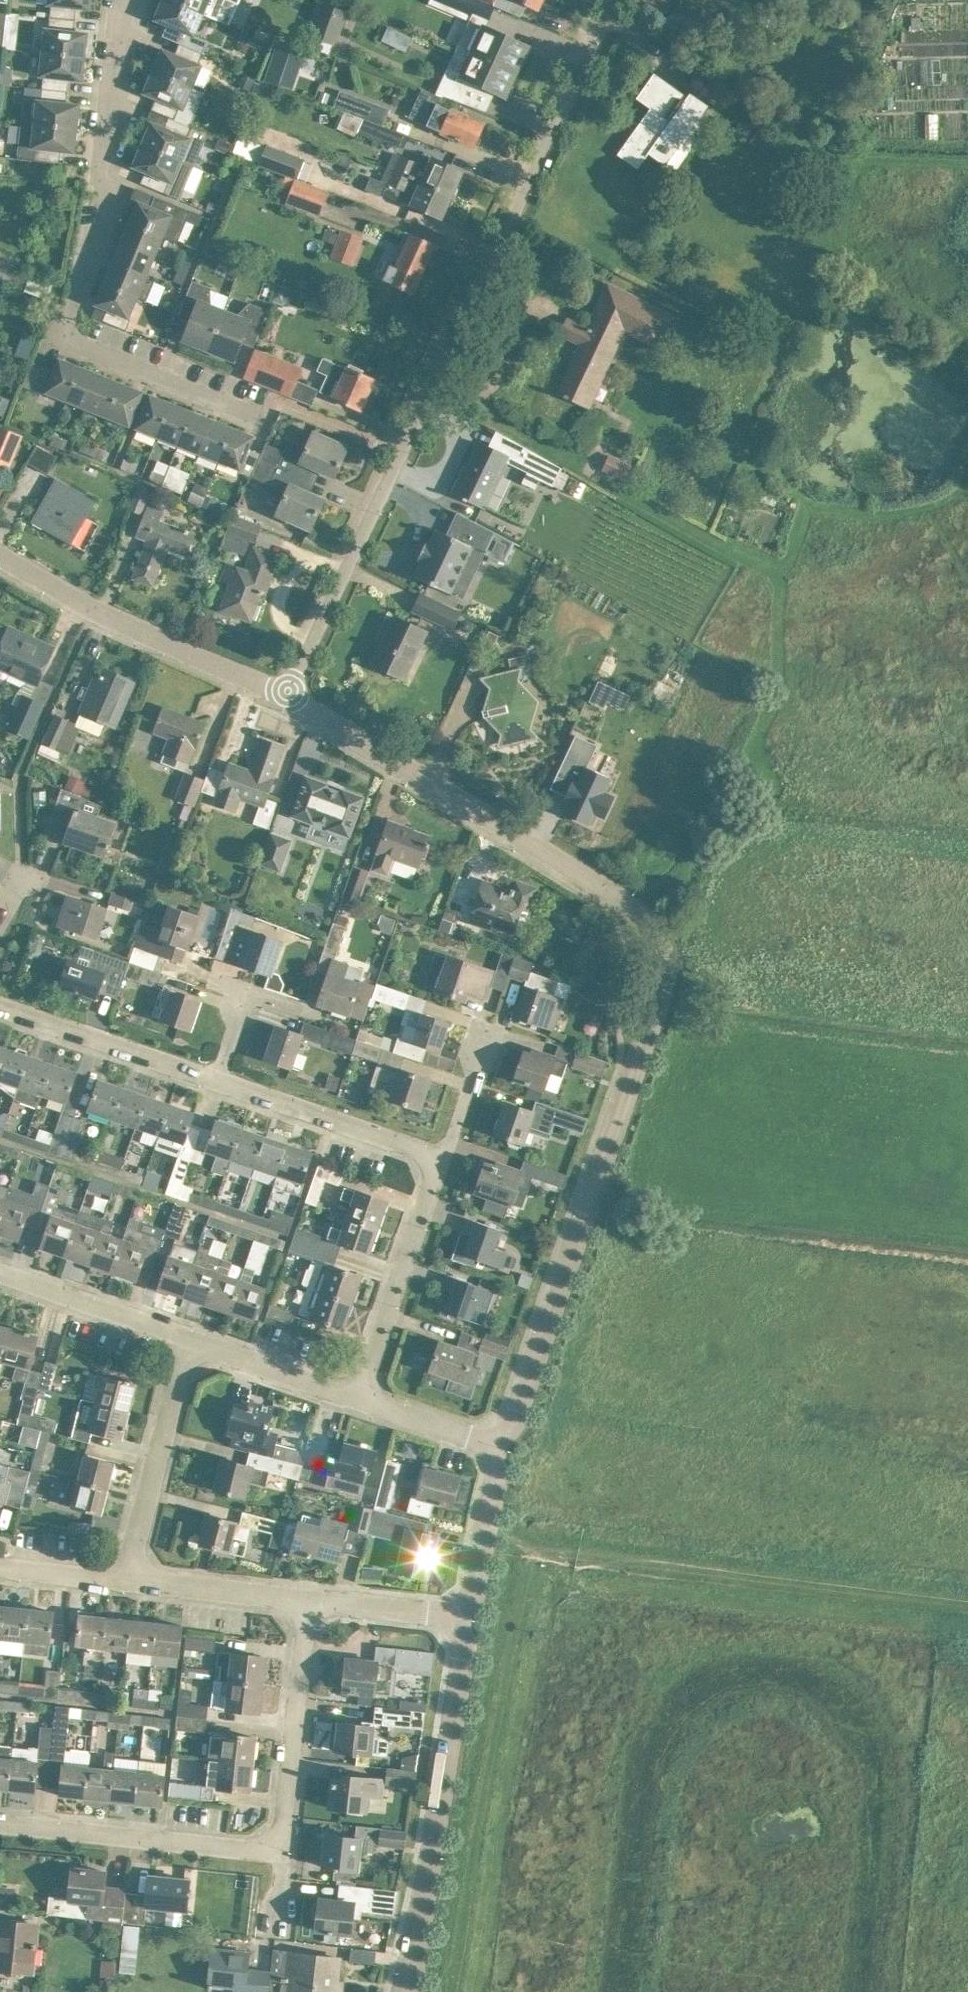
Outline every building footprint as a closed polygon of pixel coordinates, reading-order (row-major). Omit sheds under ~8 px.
[(50,17),(75,20),(76,8),(90,9),(91,0),(48,0),(48,5),(51,5),(50,17)] [(162,36),(204,53),(201,52),(204,45),(190,39),(192,35),(194,36),(204,15),(169,0),(163,0),(155,20),(167,25),(162,36)] [(204,15),(204,14),(217,20),(226,0),(169,0),(204,15)] [(433,0),(473,17),(487,22),(493,6),(479,0),(433,0)] [(493,6),(506,11),(511,0),(496,0),(493,6)] [(520,1),(538,10),(543,0),(518,0),(520,1)] [(335,46),(347,12),(321,2),(309,36),(335,46)] [(20,14),(7,12),(6,18),(6,22),(19,23),(20,14)] [(45,29),(43,53),(84,57),(87,33),(74,32),(75,20),(50,17),(49,29),(45,29)] [(471,22),(460,46),(467,49),(475,53),(517,72),(529,46),(510,38),(486,27),(488,23),(487,22),(473,17),(471,22)] [(387,28),(380,43),(388,46),(394,32),(387,28)] [(967,56),(967,32),(903,30),(902,54),(967,56)] [(162,49),(153,71),(192,88),(202,65),(199,64),(204,53),(162,36),(179,43),(175,54),(162,49)] [(280,41),(267,81),(294,90),(307,50),(280,41)] [(467,49),(452,82),(490,100),(494,92),(505,97),(517,72),(475,53),(467,49)] [(43,77),(42,89),(67,91),(69,80),(82,81),(84,57),(43,53),(40,76),(43,77)] [(0,71),(0,72),(0,84),(11,86),(12,73),(0,71)] [(156,99),(151,110),(205,132),(206,132),(188,124),(203,92),(192,88),(153,71),(144,93),(156,99)] [(617,155),(633,166),(638,169),(649,154),(666,166),(687,135),(691,136),(696,135),(699,132),(700,128),(699,124),(697,121),(708,105),(690,93),(687,97),(654,73),(636,98),(650,108),(617,155)] [(263,104),(269,87),(255,82),(249,99),(263,104)] [(37,100),(35,124),(77,129),(79,105),(66,103),(67,91),(42,89),(41,101),(37,100)] [(321,91),(317,101),(326,104),(329,94),(321,91)] [(338,91),(332,107),(362,119),(368,102),(338,91)] [(473,147),(474,144),(478,146),(482,136),(478,134),(483,124),(440,105),(443,98),(428,91),(415,120),(430,127),(431,125),(443,130),(442,132),(473,147)] [(151,123),(142,145),(192,165),(205,132),(151,110),(168,117),(164,128),(151,123)] [(740,118),(734,129),(747,137),(753,125),(740,118)] [(363,119),(356,132),(382,145),(385,140),(403,148),(409,136),(363,119)] [(18,158),(34,160),(59,163),(61,151),(74,153),(77,129),(35,124),(22,123),(18,158)] [(236,145),(232,155),(255,165),(258,165),(285,176),(298,180),(304,159),(266,144),(266,146),(240,136),(236,145)] [(232,155),(236,145),(219,139),(215,148),(232,155)] [(145,172),(140,183),(178,199),(192,165),(142,145),(133,167),(145,172)] [(395,153),(389,167),(451,195),(462,171),(421,153),(417,163),(395,153)] [(187,189),(194,191),(200,168),(193,166),(187,189)] [(388,182),(383,193),(400,201),(401,200),(411,205),(440,218),(451,195),(389,167),(383,180),(388,182)] [(291,188),(285,204),(319,217),(329,191),(298,180),(285,176),(282,185),(291,188)] [(138,202),(129,223),(163,237),(162,237),(175,242),(183,221),(186,222),(191,211),(155,196),(150,207),(138,202)] [(208,202),(205,209),(214,213),(217,206),(208,202)] [(129,223),(121,243),(154,257),(163,237),(129,223)] [(352,266),(363,238),(341,229),(339,234),(325,229),(321,239),(335,244),(331,257),(352,266)] [(384,281),(394,286),(413,294),(413,293),(411,292),(418,278),(420,278),(435,245),(406,232),(399,247),(404,249),(396,266),(391,264),(384,281)] [(121,243),(112,263),(146,277),(154,257),(121,243)] [(184,254),(179,267),(188,271),(193,258),(184,254)] [(155,281),(146,277),(112,263),(104,284),(137,297),(146,301),(155,281)] [(188,271),(179,267),(173,280),(182,284),(188,271)] [(192,281),(180,311),(192,315),(182,341),(208,351),(225,309),(211,304),(210,288),(192,281)] [(107,310),(102,321),(126,331),(131,319),(128,318),(137,297),(104,284),(95,304),(107,310)] [(564,398),(567,399),(568,396),(584,404),(595,380),(601,382),(601,381),(599,380),(622,332),(658,349),(672,317),(637,300),(638,299),(608,285),(598,305),(601,307),(590,330),(568,320),(561,334),(583,344),(560,393),(565,395),(564,398)] [(175,298),(169,311),(178,315),(183,301),(175,298)] [(225,309),(208,351),(234,361),(244,336),(256,341),(268,310),(249,302),(238,314),(225,309)] [(21,354),(30,358),(34,347),(25,343),(21,354)] [(245,378),(289,396),(300,369),(256,351),(245,378)] [(316,370),(327,375),(320,391),(334,397),(333,398),(360,410),(374,380),(362,374),(364,371),(349,364),(347,368),(323,356),(316,370)] [(43,366),(34,391),(45,395),(46,393),(67,401),(80,367),(59,359),(54,371),(43,366)] [(43,366),(32,362),(22,386),(34,391),(43,366)] [(80,367),(67,401),(87,409),(101,376),(80,367)] [(101,376),(87,409),(108,417),(121,384),(101,376)] [(297,380),(292,397),(313,403),(318,387),(297,380)] [(121,384),(108,417),(129,426),(142,392),(121,384)] [(171,404),(150,395),(136,429),(157,437),(171,404)] [(0,396),(0,418),(2,419),(10,400),(0,396)] [(171,404),(157,437),(178,445),(191,412),(171,404)] [(191,412),(178,445),(198,453),(212,420),(191,412)] [(212,420),(198,453),(219,461),(232,428),(212,420)] [(0,426),(0,469),(8,472),(23,436),(0,426)] [(232,428),(219,461),(240,470),(239,472),(250,477),(251,476),(259,457),(261,453),(248,448),(253,436),(232,428)] [(313,433),(307,447),(289,439),(284,451),(266,443),(261,453),(259,457),(278,465),(307,479),(312,468),(334,478),(347,448),(313,433)] [(50,444),(63,450),(67,441),(53,435),(50,444)] [(83,442),(79,451),(93,456),(96,447),(83,442)] [(533,451),(517,442),(509,457),(500,452),(481,444),(465,477),(461,476),(453,492),(464,497),(463,499),(467,501),(468,499),(485,507),(506,462),(549,481),(556,485),(564,468),(558,465),(533,451)] [(48,473),(57,456),(38,445),(28,462),(48,473)] [(96,447),(93,456),(106,461),(109,453),(96,447)] [(609,455),(602,470),(625,480),(631,464),(609,455)] [(302,489),(307,479),(278,465),(259,457),(251,476),(269,484),(266,491),(283,499),(277,514),(311,529),(324,499),(302,489)] [(121,468),(134,473),(138,464),(124,459),(121,468)] [(166,476),(153,471),(149,479),(162,485),(166,476)] [(166,476),(162,485),(175,490),(179,481),(166,476)] [(57,479),(42,505),(32,522),(72,545),(82,526),(81,525),(95,500),(57,479)] [(149,488),(138,483),(129,508),(140,512),(149,488)] [(188,501),(201,506),(205,497),(191,492),(188,501)] [(202,507),(215,511),(219,500),(206,496),(202,507)] [(148,504),(142,517),(136,536),(147,540),(132,578),(153,586),(169,545),(187,553),(186,556),(187,557),(196,535),(160,520),(164,510),(148,504)] [(421,562),(414,576),(450,593),(472,548),(505,563),(515,543),(457,512),(446,534),(436,529),(429,544),(426,542),(418,560),(421,562)] [(256,541),(261,527),(235,517),(230,531),(243,536),(250,539),(256,541)] [(243,536),(230,531),(223,547),(244,555),(250,539),(243,536)] [(232,583),(229,591),(222,609),(250,620),(259,593),(262,594),(263,591),(260,590),(263,583),(267,585),(278,557),(255,549),(246,572),(228,565),(222,579),(232,583)] [(414,610),(432,618),(452,628),(458,613),(421,595),(414,610)] [(403,678),(425,631),(395,617),(373,664),(403,678)] [(467,632),(471,630),(473,625),(471,621),(467,619),(462,621),(461,625),(462,630),(467,632)] [(0,649),(0,667),(37,684),(53,647),(38,640),(35,646),(8,634),(10,628),(9,627),(0,649)] [(488,629),(484,636),(494,641),(498,634),(488,629)] [(525,654),(508,658),(511,670),(522,667),(525,654)] [(91,688),(74,725),(98,736),(104,723),(113,727),(124,702),(120,700),(128,681),(133,683),(133,682),(105,669),(96,690),(91,688)] [(485,710),(481,708),(483,720),(486,717),(502,733),(528,727),(535,701),(517,682),(491,689),(485,710)] [(599,682),(590,702),(604,709),(613,689),(599,682)] [(660,687),(655,698),(668,704),(675,688),(664,683),(662,688),(660,687)] [(43,704),(25,696),(10,729),(28,738),(43,704)] [(163,707),(156,726),(154,732),(170,738),(161,762),(176,768),(180,759),(189,762),(195,748),(205,723),(163,707)] [(56,749),(68,721),(55,715),(42,742),(38,753),(60,763),(64,753),(56,749)] [(575,735),(557,775),(573,782),(565,799),(569,801),(564,812),(588,824),(594,812),(604,817),(613,796),(604,792),(610,779),(586,768),(597,745),(575,735)] [(210,767),(203,786),(201,791),(218,797),(215,803),(234,810),(238,799),(259,806),(253,823),(267,828),(277,802),(266,798),(273,780),(271,780),(283,747),(262,739),(250,772),(229,765),(226,774),(210,769),(211,767),(210,767)] [(187,774),(178,799),(195,805),(204,780),(187,774)] [(291,816),(351,837),(365,797),(305,775),(291,816)] [(101,805),(61,788),(50,820),(66,835),(64,841),(105,856),(116,824),(97,817),(101,805)] [(389,820),(378,852),(372,869),(389,875),(395,858),(418,866),(425,845),(428,846),(429,844),(426,842),(428,836),(412,830),(412,829),(389,820)] [(271,831),(260,863),(280,871),(292,838),(271,831)] [(184,840),(171,835),(165,851),(179,856),(184,840)] [(352,868),(342,897),(359,902),(369,874),(352,868)] [(477,900),(470,921),(492,929),(496,917),(516,923),(521,909),(528,911),(536,888),(516,881),(514,889),(511,888),(510,893),(501,890),(502,888),(483,881),(477,900)] [(108,904),(130,911),(133,900),(112,893),(108,904)] [(98,938),(107,909),(67,896),(58,925),(98,938)] [(229,907),(232,908),(241,911),(244,902),(233,898),(229,907)] [(179,962),(184,949),(186,949),(198,915),(171,906),(163,929),(143,922),(134,947),(134,946),(129,961),(144,966),(149,952),(179,962)] [(241,911),(232,908),(228,919),(239,923),(240,921),(252,926),(256,916),(241,911)] [(446,910),(439,928),(458,935),(461,927),(456,925),(458,920),(455,919),(457,914),(446,910)] [(347,920),(336,917),(324,952),(335,955),(347,920)] [(238,927),(234,940),(227,959),(270,974),(281,942),(238,927)] [(90,948),(82,966),(68,962),(60,984),(96,997),(98,992),(117,999),(124,977),(129,961),(90,948)] [(497,973),(435,952),(423,986),(437,991),(465,1000),(469,988),(475,990),(474,995),(487,999),(497,973)] [(514,956),(508,975),(527,982),(515,1018),(553,1030),(564,998),(554,994),(559,980),(530,972),(533,963),(514,956)] [(323,987),(317,1006),(318,1007),(319,1003),(347,1012),(346,1016),(347,1017),(347,1016),(362,1021),(371,998),(376,983),(375,983),(374,988),(358,982),(363,969),(349,964),(333,959),(329,972),(328,972),(323,987)] [(129,961),(124,977),(157,988),(162,973),(144,966),(129,961)] [(273,972),(265,980),(276,990),(283,982),(273,972)] [(376,983),(371,998),(378,1000),(405,1009),(406,1007),(410,994),(402,991),(376,983)] [(156,1003),(166,1006),(161,1018),(190,1028),(200,1002),(160,989),(156,1003)] [(69,991),(66,1000),(71,1002),(75,992),(69,991)] [(397,1041),(393,1052),(424,1062),(428,1048),(438,1052),(449,1022),(423,1013),(406,1007),(405,1009),(400,1023),(417,1029),(413,1043),(398,1038),(397,1041)] [(304,1021),(300,1034),(302,1035),(302,1036),(352,1053),(357,1039),(356,1039),(304,1021)] [(276,1026),(265,1058),(291,1068),(302,1036),(302,1035),(300,1034),(276,1026)] [(359,1030),(356,1039),(357,1039),(372,1045),(383,1048),(393,1052),(397,1041),(384,1037),(384,1038),(367,1033),(359,1030)] [(576,1040),(566,1037),(563,1046),(573,1049),(576,1040)] [(357,1039),(352,1053),(378,1062),(383,1048),(372,1045),(357,1039)] [(29,1056),(5,1047),(0,1062),(0,1087),(2,1087),(14,1097),(18,1086),(29,1056)] [(524,1052),(515,1079),(530,1084),(526,1096),(537,1100),(539,1100),(543,1088),(544,1088),(549,1073),(562,1077),(568,1061),(532,1050),(531,1055),(524,1052)] [(572,1065),(602,1075),(607,1061),(577,1051),(572,1065)] [(29,1056),(18,1086),(14,1097),(13,1099),(37,1107),(41,1095),(52,1064),(29,1056)] [(52,1064),(41,1095),(66,1103),(76,1072),(52,1064)] [(398,1073),(388,1069),(377,1066),(368,1093),(420,1109),(430,1079),(399,1069),(398,1073)] [(325,1087),(336,1091),(341,1078),(330,1074),(325,1087)] [(121,1087),(99,1080),(88,1111),(111,1118),(121,1087)] [(121,1087),(111,1118),(136,1127),(146,1096),(121,1087)] [(146,1096),(136,1127),(159,1135),(170,1104),(146,1096)] [(506,1103),(496,1133),(507,1137),(507,1138),(509,1139),(508,1142),(520,1146),(526,1129),(550,1137),(555,1124),(582,1133),(588,1118),(557,1107),(539,1100),(537,1100),(532,1112),(506,1103)] [(170,1104),(159,1135),(157,1143),(181,1151),(194,1112),(170,1104)] [(27,1136),(24,1144),(60,1157),(74,1116),(76,1112),(64,1108),(51,1144),(27,1136)] [(74,1116),(60,1157),(71,1161),(74,1152),(85,1120),(74,1116)] [(217,1120),(206,1151),(217,1154),(211,1171),(224,1175),(230,1159),(241,1128),(239,1128),(240,1124),(228,1120),(227,1124),(217,1120)] [(0,1136),(24,1144),(27,1136),(3,1128),(0,1136)] [(241,1128),(230,1159),(254,1167),(264,1136),(241,1128)] [(264,1136),(254,1167),(277,1175),(288,1144),(264,1136)] [(19,1160),(22,1150),(0,1143),(0,1153),(19,1160)] [(312,1153),(288,1144),(277,1175),(273,1186),(300,1195),(304,1184),(301,1183),(312,1153)] [(97,1160),(94,1169),(118,1177),(121,1168),(124,1158),(101,1150),(97,1160)] [(74,1152),(71,1161),(94,1169),(97,1160),(74,1152)] [(182,1184),(190,1160),(178,1156),(168,1184),(165,1193),(177,1197),(182,1184)] [(476,1191),(488,1195),(483,1210),(505,1217),(509,1203),(510,1203),(516,1186),(528,1190),(533,1176),(497,1163),(496,1167),(485,1164),(476,1191)] [(319,1164),(314,1177),(305,1202),(316,1206),(325,1180),(340,1185),(345,1173),(319,1164)] [(541,1166),(536,1179),(564,1188),(568,1175),(541,1166)] [(121,1168),(118,1177),(142,1185),(145,1176),(121,1168)] [(145,1176),(142,1185),(156,1190),(161,1175),(147,1170),(145,1176)] [(89,1184),(112,1191),(116,1183),(92,1175),(89,1184)] [(9,1185),(8,1188),(4,1199),(5,1200),(0,1214),(0,1233),(4,1234),(5,1233),(18,1237),(17,1239),(18,1239),(24,1224),(35,1228),(41,1211),(50,1185),(37,1181),(32,1193),(9,1185)] [(116,1183),(112,1191),(137,1200),(140,1191),(116,1183)] [(212,1209),(215,1200),(192,1192),(193,1188),(182,1184),(177,1197),(189,1201),(212,1209)] [(5,1200),(4,1199),(8,1188),(0,1185),(0,1214),(5,1200)] [(75,1224),(80,1210),(58,1202),(62,1190),(50,1185),(41,1211),(52,1215),(41,1247),(51,1251),(52,1249),(65,1254),(64,1255),(65,1255),(76,1224),(75,1224)] [(344,1187),(340,1198),(353,1203),(348,1216),(377,1227),(386,1201),(344,1187)] [(215,1200),(212,1209),(236,1217),(239,1208),(215,1200)] [(175,1203),(164,1234),(178,1239),(183,1224),(180,1222),(186,1207),(175,1203)] [(239,1208),(236,1217),(259,1225),(262,1216),(239,1208)] [(76,1224),(65,1255),(75,1259),(76,1257),(89,1261),(88,1263),(104,1218),(80,1210),(75,1224),(76,1224)] [(207,1224),(230,1232),(234,1223),(210,1215),(207,1224)] [(262,1216),(259,1225),(284,1233),(287,1225),(262,1216)] [(377,1227),(348,1216),(344,1230),(331,1226),(327,1238),(369,1252),(377,1227)] [(163,1238),(152,1234),(138,1230),(141,1221),(130,1217),(122,1240),(112,1271),(122,1275),(123,1273),(135,1278),(135,1279),(136,1280),(141,1265),(153,1269),(163,1238)] [(104,1218),(88,1263),(99,1267),(99,1265),(112,1269),(111,1271),(112,1271),(122,1240),(109,1235),(114,1221),(104,1218)] [(462,1232),(453,1258),(477,1266),(479,1260),(502,1268),(508,1252),(495,1247),(501,1229),(467,1218),(462,1232)] [(234,1223),(230,1232),(254,1240),(257,1231),(234,1223)] [(297,1228),(293,1240),(321,1249),(325,1237),(297,1228)] [(253,1319),(254,1320),(264,1289),(250,1284),(254,1272),(258,1273),(268,1245),(278,1248),(281,1239),(257,1231),(254,1240),(240,1280),(230,1312),(240,1315),(240,1314),(253,1318),(253,1319)] [(321,1249),(293,1240),(289,1251),(317,1260),(321,1249)] [(185,1245),(174,1242),(159,1288),(169,1291),(170,1289),(183,1294),(182,1296),(183,1296),(193,1264),(198,1250),(185,1245)] [(193,1264),(183,1296),(193,1299),(193,1297),(206,1302),(206,1304),(217,1272),(216,1272),(221,1258),(208,1254),(210,1249),(199,1246),(198,1250),(193,1264)] [(217,1272),(206,1304),(216,1307),(217,1306),(230,1310),(229,1312),(230,1312),(240,1280),(227,1276),(232,1262),(221,1258),(216,1272),(217,1272)] [(303,1284),(303,1285),(303,1286),(308,1287),(321,1292),(351,1302),(360,1276),(317,1260),(313,1271),(306,1268),(301,1283),(303,1284)] [(494,1291),(447,1274),(442,1288),(452,1292),(445,1312),(469,1320),(476,1302),(489,1307),(494,1291)] [(308,1287),(302,1303),(298,1313),(342,1328),(351,1302),(321,1292),(308,1287)] [(266,1315),(290,1323),(295,1311),(271,1303),(266,1315)] [(3,1360),(11,1329),(0,1326),(0,1360),(3,1360)] [(488,1328),(484,1339),(508,1347),(512,1335),(511,1335),(488,1328)] [(11,1329),(3,1360),(17,1364),(13,1378),(26,1382),(22,1399),(23,1399),(17,1424),(29,1427),(32,1415),(38,1388),(43,1373),(30,1369),(38,1336),(29,1334),(30,1332),(25,1331),(25,1333),(11,1329)] [(508,1347),(484,1339),(480,1351),(504,1359),(508,1347)] [(479,1355),(440,1342),(430,1370),(452,1377),(447,1389),(469,1397),(479,1368),(475,1366),(479,1355)] [(43,1373),(38,1388),(51,1391),(58,1364),(46,1361),(43,1373)] [(89,1372),(86,1386),(100,1389),(97,1403),(128,1411),(135,1384),(129,1383),(129,1381),(125,1379),(125,1381),(89,1372)] [(248,1407),(236,1404),(228,1433),(234,1435),(231,1446),(250,1451),(274,1457),(277,1444),(279,1433),(266,1430),(272,1407),(263,1405),(261,1411),(252,1408),(254,1402),(250,1401),(248,1407)] [(128,1411),(97,1403),(93,1417),(79,1413),(75,1426),(102,1433),(121,1438),(123,1430),(125,1430),(126,1426),(124,1425),(128,1411)] [(32,1415),(29,1427),(40,1430),(50,1433),(54,1434),(57,1422),(32,1415)] [(41,1430),(31,1469),(40,1471),(50,1433),(41,1430)] [(318,1455),(312,1475),(311,1482),(333,1487),(336,1476),(362,1483),(366,1468),(371,1470),(376,1450),(344,1441),(339,1461),(331,1458),(331,1459),(318,1455)] [(286,1446),(283,1460),(302,1465),(306,1452),(292,1448),(286,1446)] [(214,1489),(233,1494),(245,1497),(249,1482),(265,1486),(269,1472),(298,1479),(302,1465),(283,1460),(274,1457),(250,1451),(247,1465),(222,1458),(214,1489)] [(84,1455),(78,1481),(108,1488),(114,1463),(84,1455)] [(22,1504),(27,1483),(30,1474),(31,1471),(9,1465),(5,1481),(10,1482),(6,1499),(22,1504)] [(422,1468),(418,1480),(422,1481),(418,1497),(411,1495),(407,1511),(431,1517),(435,1501),(440,1502),(440,1503),(444,1504),(444,1503),(452,1505),(453,1501),(456,1501),(458,1492),(456,1491),(459,1478),(434,1471),(422,1468)] [(40,1471),(31,1469),(31,1471),(30,1474),(27,1483),(37,1485),(40,1471)] [(108,1488),(78,1481),(68,1478),(62,1503),(102,1514),(108,1488)] [(383,1478),(375,1509),(389,1512),(397,1481),(383,1478)] [(355,1504),(349,1527),(368,1532),(371,1521),(374,1509),(355,1504)] [(374,1509),(371,1521),(407,1530),(397,1570),(405,1572),(404,1575),(414,1578),(415,1574),(427,1577),(437,1537),(425,1534),(428,1523),(389,1512),(375,1509),(374,1509)] [(273,1533),(276,1519),(243,1511),(240,1524),(236,1523),(236,1522),(207,1514),(200,1543),(228,1551),(232,1536),(247,1540),(251,1528),(273,1533)] [(288,1523),(281,1548),(293,1551),(292,1552),(310,1557),(311,1553),(336,1560),(341,1540),(345,1525),(324,1519),(303,1514),(300,1526),(288,1523)] [(70,1521),(67,1533),(88,1536),(89,1536),(91,1526),(92,1524),(70,1521)] [(363,1579),(383,1581),(385,1571),(365,1568),(363,1579)] [(0,1634),(0,1638),(24,1641),(28,1608),(3,1606),(0,1634)] [(28,1608),(24,1641),(50,1644),(53,1611),(28,1608)] [(102,1647),(106,1617),(80,1614),(77,1645),(85,1646),(83,1664),(101,1666),(102,1647)] [(128,1650),(131,1619),(106,1617),(102,1647),(103,1647),(128,1650)] [(156,1622),(131,1619),(128,1650),(153,1653),(156,1622)] [(156,1622),(153,1653),(178,1656),(181,1625),(156,1622)] [(186,1636),(184,1649),(214,1652),(216,1639),(186,1636)] [(346,1658),(342,1690),(374,1694),(392,1696),(396,1670),(432,1675),(435,1652),(399,1648),(397,1664),(346,1658)] [(226,1670),(224,1684),(235,1685),(265,1689),(268,1661),(223,1656),(221,1669),(226,1670)] [(20,1685),(19,1694),(57,1698),(58,1689),(60,1671),(47,1669),(45,1687),(20,1685)] [(132,1706),(146,1708),(147,1699),(149,1684),(135,1682),(132,1706)] [(19,1694),(20,1685),(0,1683),(0,1692),(19,1694)] [(219,1683),(218,1699),(216,1712),(262,1717),(265,1689),(235,1685),(224,1684),(219,1683)] [(58,1689),(57,1698),(97,1702),(98,1693),(58,1689)] [(208,1705),(191,1703),(192,1690),(181,1689),(179,1702),(178,1702),(177,1715),(206,1718),(208,1705)] [(98,1693),(97,1702),(110,1704),(111,1695),(98,1693)] [(161,1700),(161,1707),(172,1709),(174,1697),(162,1696),(161,1700)] [(1,1716),(2,1709),(17,1711),(18,1701),(0,1699),(0,1716),(1,1716)] [(147,1699),(146,1708),(160,1710),(161,1707),(161,1700),(154,1699),(147,1699)] [(401,1699),(400,1709),(425,1712),(426,1702),(415,1701),(401,1699)] [(18,1701),(17,1711),(30,1712),(31,1703),(18,1701)] [(68,1720),(70,1707),(57,1706),(55,1728),(51,1759),(64,1760),(65,1749),(68,1720)] [(94,1719),(95,1710),(70,1707),(68,1720),(77,1721),(78,1718),(94,1719)] [(425,1712),(400,1709),(398,1726),(423,1728),(425,1712)] [(95,1710),(94,1719),(108,1721),(119,1722),(120,1713),(95,1710)] [(145,1715),(120,1713),(119,1722),(119,1723),(130,1724),(144,1726),(145,1715)] [(145,1715),(144,1726),(170,1728),(171,1718),(145,1715)] [(177,1715),(175,1729),(205,1732),(206,1718),(177,1715)] [(358,1753),(369,1754),(388,1756),(392,1724),(367,1722),(367,1725),(339,1722),(336,1750),(358,1753)] [(34,1792),(38,1757),(51,1759),(55,1728),(41,1726),(39,1747),(30,1746),(29,1749),(13,1747),(12,1759),(9,1790),(34,1792)] [(212,1732),(209,1759),(252,1764),(255,1737),(212,1732)] [(9,1790),(12,1759),(13,1747),(0,1746),(0,1789),(9,1790)] [(89,1767),(85,1798),(111,1800),(115,1756),(116,1752),(105,1751),(103,1769),(89,1767)] [(115,1756),(111,1800),(136,1803),(140,1759),(115,1756)] [(140,1759),(136,1803),(161,1806),(165,1775),(166,1762),(140,1759)] [(252,1764),(209,1759),(206,1786),(249,1791),(252,1764)] [(63,1764),(60,1795),(85,1798),(89,1767),(63,1764)] [(416,1771),(402,1769),(388,1768),(387,1782),(414,1785),(416,1771)] [(170,1781),(168,1795),(201,1798),(203,1785),(179,1782),(180,1773),(171,1772),(170,1781)] [(349,1781),(332,1779),(329,1807),(365,1811),(367,1794),(381,1796),(383,1779),(349,1776),(349,1781)] [(326,1834),(323,1866),(334,1868),(333,1879),(356,1881),(359,1851),(374,1852),(375,1843),(405,1847),(406,1831),(356,1825),(355,1837),(326,1834)] [(66,1873),(65,1883),(67,1885),(70,1886),(70,1888),(68,1900),(67,1916),(102,1920),(105,1894),(103,1894),(106,1871),(72,1868),(72,1871),(69,1871),(66,1873)] [(126,1892),(123,1922),(140,1924),(145,1924),(146,1906),(150,1906),(186,1910),(189,1880),(149,1875),(146,1894),(126,1892)] [(13,1909),(15,1887),(0,1885),(0,1907),(13,1909)] [(317,1919),(316,1929),(323,1930),(322,1939),(334,1941),(336,1932),(350,1933),(352,1918),(361,1919),(361,1914),(393,1917),(395,1906),(397,1890),(348,1885),(345,1902),(319,1898),(319,1905),(315,1907),(314,1914),(317,1919)] [(102,1920),(101,1932),(121,1934),(123,1922),(126,1892),(126,1889),(111,1887),(110,1894),(105,1894),(102,1920)] [(37,1924),(0,1920),(0,1963),(6,1964),(5,1969),(32,1972),(37,1924)] [(376,1951),(351,1948),(350,1961),(375,1964),(376,1951)] [(212,1949),(208,1988),(233,1991),(269,1991),(271,1972),(247,1970),(249,1953),(212,1949)] [(281,1981),(294,1982),(293,1991),(341,1991),(341,1990),(336,1989),(340,1958),(284,1952),(281,1981)]
